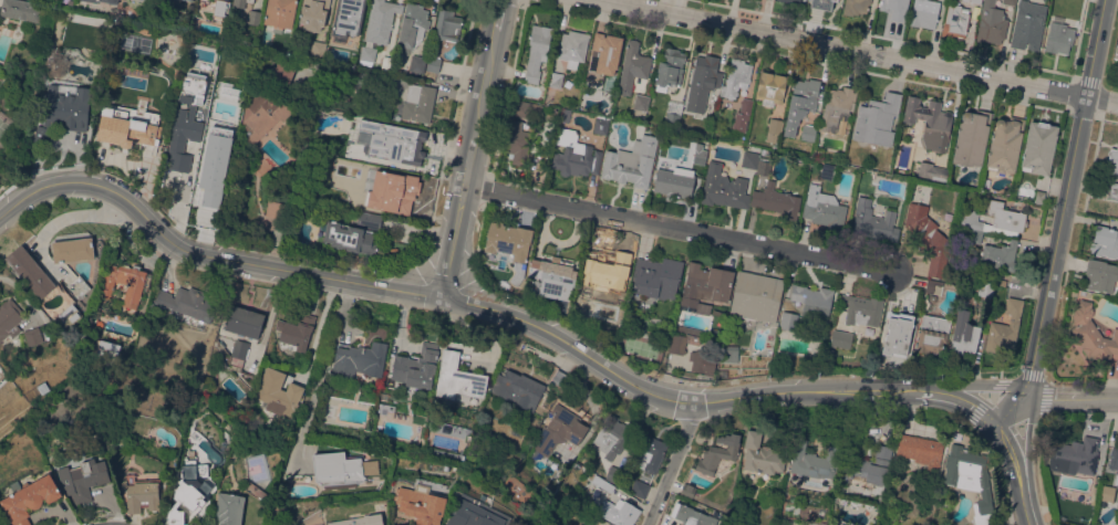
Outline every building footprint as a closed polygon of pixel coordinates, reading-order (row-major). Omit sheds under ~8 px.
[(39,22),(0,14),(3,0),(20,0),(42,4),(39,22)] [(213,14),(216,0),(222,0),(229,1),(226,18),(213,14)] [(230,6),(242,9),(244,0),(231,0),(230,6)] [(263,23),(268,0),(297,0),(292,29),(282,27),(281,33),(272,31),(273,25),(263,23)] [(300,9),(302,0),(329,0),(324,27),(322,27),(321,32),(315,31),(314,32),(310,31),(309,30),(298,27),(302,10),(300,9)] [(331,35),(337,0),(366,0),(359,34),(356,34),(355,35),(353,36),(351,36),(350,35),(349,33),(348,33),(346,38),(331,35)] [(371,9),(373,0),(385,0),(385,1),(403,4),(402,13),(394,11),(392,23),(393,23),(393,25),(392,25),(393,27),(392,30),(391,30),(387,45),(364,40),(371,9)] [(811,7),(813,0),(835,0),(832,12),(822,10),(824,9),(811,7)] [(842,14),(845,0),(871,0),(870,4),(868,4),(866,14),(857,12),(857,14),(853,14),(853,17),(842,14)] [(877,18),(880,0),(899,0),(905,1),(902,19),(896,18),(896,21),(892,21),(892,22),(888,21),(888,20),(877,18)] [(910,20),(914,0),(931,0),(940,2),(934,29),(919,25),(919,27),(909,24),(910,20)] [(976,41),(983,0),(995,0),(994,8),(1003,10),(1003,13),(1004,13),(1003,19),(1007,20),(1004,40),(1002,39),(1001,45),(976,41)] [(1010,46),(1019,0),(1028,0),(1027,2),(1047,6),(1038,51),(1027,49),(1028,43),(1025,43),(1024,50),(1010,46)] [(406,2),(418,4),(418,8),(428,10),(426,20),(431,20),(428,30),(425,29),(424,38),(418,41),(415,40),(413,48),(411,53),(397,50),(404,18),(404,17),(406,2)] [(942,35),(948,4),(953,6),(953,4),(961,6),(961,7),(969,8),(967,13),(970,13),(967,23),(970,24),(969,28),(966,28),(965,38),(955,35),(954,38),(942,35)] [(454,12),(454,15),(464,17),(460,34),(458,34),(457,41),(456,41),(456,42),(445,40),(446,40),(435,38),(441,9),(454,12)] [(249,10),(261,12),(259,25),(247,23),(249,10)] [(1050,21),(1053,22),(1054,15),(1064,18),(1063,23),(1067,24),(1066,28),(1075,29),(1072,46),(1069,45),(1068,53),(1056,51),(1056,53),(1044,51),(1047,33),(1049,33),(1050,21)] [(245,24),(256,27),(255,33),(244,31),(245,24)] [(531,44),(529,44),(532,24),(551,29),(547,56),(541,55),(539,71),(540,71),(538,84),(525,81),(531,44)] [(562,33),(568,34),(569,30),(590,34),(590,38),(589,38),(583,62),(578,61),(576,70),(566,67),(568,60),(558,57),(562,33)] [(594,32),(623,38),(617,69),(615,67),(615,71),(612,70),(611,74),(605,73),(603,83),(586,78),(594,32)] [(312,40),(327,43),(323,59),(310,55),(312,40)] [(628,40),(639,42),(638,51),(640,55),(652,57),(646,78),(634,76),(630,96),(618,94),(628,40)] [(377,49),(374,62),(363,60),(362,64),(359,64),(362,45),(377,49)] [(666,86),(665,93),(655,91),(656,84),(654,84),(659,61),(663,62),(665,46),(680,50),(679,53),(686,54),(684,64),(683,63),(682,69),(683,69),(681,81),(680,81),(679,87),(674,86),(674,84),(669,83),(669,86),(666,86)] [(427,57),(424,73),(410,71),(413,54),(427,57)] [(385,55),(392,57),(389,71),(382,69),(385,55)] [(705,55),(720,57),(718,61),(725,62),(721,88),(713,87),(712,88),(707,88),(703,114),(684,109),(693,70),(695,55),(704,56),(705,55)] [(439,72),(426,70),(428,56),(442,59),(439,72)] [(279,59),(284,61),(286,59),(298,64),(288,86),(270,78),(279,59)] [(727,80),(731,61),(759,66),(757,78),(749,76),(749,83),(747,83),(747,88),(745,87),(745,90),(742,90),(742,87),(737,86),(737,92),(738,92),(737,96),(736,95),(735,98),(732,98),(732,99),(727,99),(728,96),(720,95),(721,88),(725,90),(726,78),(727,80)] [(762,71),(774,73),(773,78),(774,80),(775,73),(788,76),(781,103),(773,102),(772,106),(760,104),(762,99),(755,98),(762,71)] [(550,72),(563,74),(560,88),(548,86),(550,72)] [(794,80),(804,82),(804,80),(809,81),(809,78),(820,81),(817,99),(818,99),(815,112),(807,109),(807,114),(806,114),(805,116),(803,117),(803,119),(799,118),(798,126),(796,126),(794,137),(784,135),(794,80)] [(429,123),(424,122),(424,120),(401,116),(404,101),(406,102),(410,83),(422,85),(423,84),(436,87),(429,123)] [(86,132),(72,130),(72,128),(54,126),(46,146),(31,140),(39,120),(41,119),(43,117),(45,117),(46,98),(48,84),(59,84),(58,91),(75,92),(76,86),(90,87),(90,103),(86,132)] [(822,112),(825,112),(827,95),(826,95),(828,87),(837,90),(837,88),(842,90),(843,86),(858,88),(853,111),(849,111),(847,120),(838,119),(836,129),(830,128),(830,130),(820,129),(822,112)] [(271,91),(293,113),(284,122),(280,117),(251,145),(241,135),(246,130),(241,126),(252,113),(245,104),(260,90),(268,97),(270,96),(268,94),(271,91)] [(853,139),(860,105),(868,106),(869,98),(884,102),(887,91),(901,94),(897,116),(893,115),(890,130),(893,132),(891,146),(853,139)] [(635,94),(638,94),(638,93),(646,94),(646,96),(649,96),(646,112),(633,108),(635,94)] [(925,119),(917,117),(915,123),(912,123),(911,124),(908,123),(905,120),(903,120),(908,95),(921,97),(920,103),(922,106),(928,107),(930,99),(942,102),(940,111),(944,112),(946,111),(951,112),(953,115),(949,137),(945,153),(933,150),(933,149),(924,147),(924,145),(920,147),(918,138),(922,137),(921,137),(923,132),(925,119)] [(736,112),(739,112),(742,104),(741,103),(741,101),(742,101),(743,97),(753,99),(748,120),(747,119),(744,133),(733,130),(736,112)] [(515,99),(542,105),(541,113),(528,111),(527,117),(513,114),(515,99)] [(182,161),(168,158),(177,108),(189,111),(188,118),(203,120),(199,143),(191,140),(191,139),(186,138),(182,161)] [(560,108),(571,111),(569,122),(558,120),(560,108)] [(981,168),(952,161),(962,114),(965,112),(972,113),(974,109),(992,113),(981,168)] [(116,116),(131,119),(132,111),(147,114),(146,123),(162,126),(161,134),(157,133),(156,138),(159,139),(158,145),(154,144),(154,145),(127,139),(126,145),(111,143),(116,116)] [(681,115),(679,124),(665,120),(666,112),(681,115)] [(993,130),(996,127),(995,125),(995,123),(995,122),(997,119),(998,119),(1001,119),(1002,119),(1004,122),(1007,120),(1010,116),(1024,119),(1014,174),(986,169),(993,130)] [(596,117),(609,119),(607,135),(593,133),(596,117)] [(420,130),(426,132),(425,140),(422,140),(420,150),(425,151),(424,158),(416,156),(416,158),(422,159),(420,166),(368,156),(369,154),(365,153),(363,150),(363,146),(365,145),(370,145),(372,133),(361,130),(363,137),(359,144),(350,143),(349,135),(353,128),(359,129),(361,118),(420,130)] [(769,118),(784,120),(778,144),(765,140),(769,118)] [(531,132),(525,165),(520,165),(519,165),(517,165),(516,164),(511,162),(514,155),(507,153),(507,151),(505,151),(511,119),(520,120),(520,125),(522,125),(521,130),(531,132)] [(1029,120),(1037,123),(1038,120),(1049,123),(1048,125),(1057,126),(1049,175),(1021,170),(1029,120)] [(804,124),(817,126),(814,141),(800,139),(804,124)] [(568,172),(568,176),(559,175),(560,168),(551,167),(553,156),(555,156),(555,151),(563,154),(566,145),(556,144),(559,126),(576,129),(578,134),(577,141),(593,145),(591,155),(594,155),(596,149),(603,150),(599,175),(590,172),(589,174),(588,174),(587,175),(581,174),(581,172),(580,172),(579,175),(568,172)] [(103,138),(95,137),(97,127),(105,129),(103,138)] [(648,189),(632,186),(633,181),(627,179),(625,183),(617,181),(618,179),(610,178),(609,179),(604,178),(603,177),(601,176),(605,149),(618,151),(618,149),(632,151),(634,139),(641,140),(642,134),(659,137),(648,189)] [(743,144),(735,141),(736,135),(745,136),(743,144)] [(205,136),(218,139),(216,147),(227,149),(227,151),(234,153),(232,161),(230,161),(229,170),(230,170),(228,181),(226,181),(220,210),(208,208),(208,204),(214,171),(200,168),(203,157),(201,157),(205,136)] [(1117,145),(1117,172),(1117,171),(1116,177),(1105,175),(1110,148),(1116,149),(1117,145)] [(695,148),(707,150),(705,165),(693,162),(695,148)] [(744,150),(746,151),(746,148),(749,148),(749,151),(759,154),(756,169),(741,167),(744,150)] [(769,176),(756,172),(759,157),(764,157),(764,158),(770,159),(769,161),(772,162),(769,176)] [(708,159),(723,162),(720,175),(727,176),(728,180),(728,181),(731,181),(731,179),(735,179),(736,176),(748,178),(745,193),(752,195),(748,209),(728,204),(723,203),(723,204),(714,203),(714,202),(714,201),(713,204),(701,202),(708,159)] [(948,168),(945,182),(931,180),(931,178),(918,176),(920,161),(933,164),(933,166),(948,168)] [(836,166),(834,180),(820,178),(824,164),(836,166)] [(691,198),(660,192),(664,169),(673,171),(674,167),(694,171),(695,176),(691,198)] [(415,192),(411,191),(410,197),(406,196),(404,206),(387,202),(390,191),(387,190),(389,183),(391,183),(393,172),(418,177),(415,192)] [(801,197),(796,221),(785,219),(786,213),(749,206),(753,189),(763,191),(764,187),(766,187),(767,179),(775,180),(774,189),(772,188),(772,190),(801,197)] [(1110,181),(1117,183),(1117,200),(1107,198),(1110,181)] [(847,206),(842,231),(828,229),(829,225),(811,222),(811,219),(801,217),(805,200),(806,200),(809,182),(820,185),(819,192),(834,195),(838,202),(838,204),(847,206)] [(1044,203),(1034,201),(1037,190),(1046,191),(1044,203)] [(372,197),(370,208),(356,206),(359,195),(372,197)] [(858,196),(872,199),(870,207),(872,208),(871,214),(884,218),(886,209),(897,211),(894,223),(893,223),(892,227),(900,228),(898,242),(890,241),(890,242),(852,234),(856,216),(855,216),(858,196)] [(1026,213),(1025,222),(1024,222),(1023,225),(1019,225),(1016,238),(983,231),(972,229),(972,228),(957,224),(961,208),(979,211),(976,220),(984,221),(984,223),(992,224),(994,216),(986,214),(990,199),(1003,201),(1002,208),(1026,213)] [(286,203),(282,218),(265,214),(268,200),(286,203)] [(939,225),(935,229),(950,241),(945,245),(949,249),(943,279),(928,275),(931,258),(910,239),(914,234),(904,227),(909,202),(929,206),(927,216),(939,225)] [(211,209),(219,210),(218,219),(210,218),(211,209)] [(380,229),(350,223),(352,210),(382,216),(380,229)] [(362,232),(373,234),(372,235),(376,237),(375,238),(373,237),(372,241),(377,242),(375,254),(337,249),(337,246),(331,245),(331,242),(323,241),(328,220),(341,222),(340,228),(348,229),(349,225),(363,228),(362,232)] [(497,222),(497,221),(503,222),(503,225),(516,228),(517,227),(534,230),(531,242),(530,242),(526,264),(525,276),(518,286),(510,281),(516,271),(514,261),(515,254),(497,250),(496,253),(484,251),(487,238),(486,238),(487,230),(488,230),(490,221),(497,222)] [(1117,231),(1117,259),(1090,254),(1091,250),(1089,250),(1091,242),(1094,242),(1096,225),(1108,227),(1107,229),(1117,230),(1117,231)] [(981,243),(970,241),(972,229),(983,231),(981,243)] [(93,235),(94,259),(93,259),(93,260),(64,263),(63,262),(54,263),(51,241),(55,234),(87,231),(93,235)] [(996,246),(995,248),(1002,249),(1002,244),(1008,246),(1010,238),(1018,240),(1014,261),(1018,262),(1016,272),(992,267),(993,266),(991,265),(990,267),(983,265),(983,262),(981,261),(984,244),(996,246)] [(56,286),(40,300),(6,258),(21,244),(56,286)] [(625,293),(592,286),(591,295),(579,293),(586,259),(587,259),(589,250),(615,254),(617,252),(633,254),(625,293)] [(539,295),(542,280),(540,280),(540,277),(528,275),(531,259),(541,261),(541,260),(551,262),(552,255),(561,256),(560,260),(573,262),(572,270),(578,270),(574,286),(572,286),(569,301),(539,295)] [(662,262),(663,256),(684,261),(679,288),(676,287),(674,300),(666,297),(664,300),(659,298),(659,297),(632,292),(634,281),(632,280),(636,258),(662,262)] [(1107,263),(1117,266),(1117,272),(1117,286),(1114,285),(1112,293),(1084,287),(1086,274),(1085,273),(1087,263),(1089,262),(1089,259),(1107,262),(1107,263)] [(681,305),(680,304),(681,296),(682,296),(690,261),(701,263),(700,269),(710,271),(711,265),(718,266),(718,267),(734,271),(728,303),(713,300),(713,301),(697,297),(697,300),(698,300),(696,308),(695,307),(694,312),(680,309),(681,305)] [(146,271),(136,309),(122,305),(127,285),(115,282),(110,300),(97,296),(104,273),(108,274),(112,263),(121,265),(123,264),(128,265),(130,266),(132,267),(133,264),(139,265),(138,269),(146,271)] [(776,319),(776,323),(764,321),(741,315),(729,313),(738,271),(785,281),(776,319)] [(91,288),(77,300),(65,285),(79,274),(91,288)] [(994,283),(992,297),(977,295),(980,281),(994,283)] [(828,323),(801,317),(805,303),(790,300),(793,284),(807,286),(807,288),(819,291),(819,286),(835,290),(828,323)] [(154,302),(159,290),(175,295),(178,286),(188,290),(190,286),(208,294),(207,297),(218,302),(209,324),(154,302)] [(871,300),(871,297),(883,300),(879,326),(855,322),(855,325),(845,323),(848,302),(839,301),(840,294),(871,300)] [(10,335),(0,344),(0,305),(6,301),(10,297),(27,316),(17,324),(21,330),(12,338),(10,335)] [(1014,348),(998,346),(997,350),(985,348),(990,322),(1008,325),(1011,314),(1004,313),(1007,297),(1024,301),(1014,348)] [(1114,327),(1117,328),(1117,354),(1111,353),(1110,359),(1104,358),(1103,360),(1091,358),(1091,356),(1090,356),(1088,358),(1078,344),(1080,344),(1079,342),(1077,344),(1070,333),(1073,332),(1072,329),(1077,325),(1076,324),(1073,324),(1076,304),(1078,305),(1079,300),(1091,302),(1091,307),(1093,307),(1093,309),(1094,311),(1093,316),(1090,316),(1090,318),(1101,336),(1110,338),(1114,327)] [(72,303),(82,313),(68,326),(59,315),(72,303)] [(225,329),(231,305),(265,315),(258,339),(225,329)] [(981,327),(975,351),(963,349),(962,355),(950,353),(952,340),(951,340),(957,308),(969,311),(966,322),(973,325),(981,327)] [(795,332),(779,328),(783,311),(798,314),(795,332)] [(278,340),(281,330),(276,328),(278,321),(284,322),(298,325),(301,312),(317,316),(312,332),(311,330),(304,353),(296,350),(297,346),(278,340)] [(923,314),(951,318),(946,342),(942,340),(941,343),(943,343),(942,353),(930,350),(929,354),(917,351),(923,314)] [(905,355),(891,351),(890,355),(881,353),(886,333),(887,334),(888,327),(887,327),(889,316),(897,318),(897,317),(911,319),(912,315),(913,315),(905,355)] [(38,326),(42,342),(28,346),(23,330),(38,326)] [(852,333),(850,349),(830,346),(832,329),(852,333)] [(701,336),(700,345),(686,342),(684,349),(685,349),(685,354),(683,354),(683,355),(669,353),(672,334),(685,336),(686,334),(701,336)] [(242,367),(228,363),(236,338),(250,343),(242,367)] [(99,346),(100,347),(101,339),(118,344),(117,351),(120,351),(116,365),(95,359),(99,346)] [(333,376),(334,372),(331,371),(337,346),(338,343),(350,345),(350,346),(358,347),(358,345),(371,348),(372,340),(386,343),(380,378),(362,374),(363,372),(355,370),(353,379),(333,376)] [(432,389),(421,387),(421,388),(416,388),(415,392),(404,390),(406,382),(387,379),(392,355),(401,357),(402,355),(408,357),(408,358),(417,359),(417,356),(420,357),(423,340),(438,344),(437,349),(439,349),(432,389)] [(443,348),(460,351),(457,369),(487,375),(483,398),(448,391),(447,398),(434,396),(443,348)] [(722,361),(722,348),(738,348),(738,363),(722,361)] [(696,351),(696,349),(702,350),(702,351),(712,354),(711,357),(717,358),(714,375),(704,374),(704,372),(691,370),(693,360),(689,360),(690,351),(694,351),(694,350),(696,351)] [(286,374),(280,388),(286,390),(289,381),(304,387),(298,403),(299,403),(296,411),(294,410),(291,419),(265,408),(267,402),(255,397),(267,366),(286,374)] [(545,385),(531,412),(488,390),(497,372),(503,375),(506,368),(519,375),(520,374),(545,385)] [(567,376),(561,386),(551,380),(557,370),(567,376)] [(559,406),(581,418),(580,420),(587,424),(586,426),(588,428),(578,445),(576,444),(576,445),(569,442),(570,441),(566,439),(563,442),(557,444),(548,458),(534,449),(559,406)] [(619,454),(617,453),(611,461),(603,456),(605,453),(598,449),(599,447),(592,442),(611,413),(619,418),(617,421),(621,423),(621,422),(632,429),(627,438),(629,439),(619,454)] [(743,469),(747,448),(744,448),(747,429),(762,431),(759,445),(787,451),(783,472),(775,470),(774,474),(743,469)] [(655,474),(643,470),(643,468),(638,465),(640,461),(631,458),(642,432),(651,435),(651,437),(669,443),(655,474)] [(714,442),(715,435),(720,437),(720,434),(724,435),(725,433),(729,434),(731,432),(739,434),(737,442),(739,442),(736,460),(721,458),(713,476),(694,469),(698,459),(702,460),(704,456),(702,455),(705,449),(708,450),(708,445),(726,449),(726,447),(728,447),(728,444),(714,442)] [(944,442),(938,476),(925,474),(928,464),(914,462),(915,459),(896,455),(900,433),(944,442)] [(1084,435),(1098,438),(1098,440),(1107,442),(1104,454),(1098,453),(1094,475),(1074,472),(1074,474),(1047,469),(1052,442),(1056,443),(1056,441),(1070,444),(1072,440),(1083,442),(1084,435)] [(826,458),(828,444),(840,448),(839,453),(838,453),(838,454),(839,454),(837,469),(837,473),(836,473),(835,479),(825,476),(824,477),(789,472),(796,438),(807,440),(805,453),(806,454),(806,452),(816,454),(816,455),(826,458)] [(988,480),(995,524),(976,524),(973,503),(976,503),(975,500),(981,500),(980,491),(956,487),(957,485),(943,483),(946,468),(944,466),(946,454),(949,454),(951,443),(963,445),(962,451),(980,454),(980,453),(990,455),(987,466),(986,466),(987,473),(988,473),(990,479),(988,480)] [(892,448),(884,485),(874,484),(872,492),(861,490),(861,487),(848,485),(848,482),(839,480),(845,452),(857,455),(857,458),(873,461),(877,444),(892,448)] [(1112,445),(1117,446),(1117,469),(1114,469),(1114,470),(1110,469),(1110,468),(1108,468),(1112,445)] [(314,481),(312,454),(344,451),(345,459),(362,458),(362,461),(380,460),(381,473),(364,475),(366,477),(363,480),(364,482),(361,482),(361,483),(358,483),(356,482),(356,485),(324,489),(324,485),(321,485),(314,481)] [(93,485),(89,486),(92,500),(73,504),(71,495),(66,496),(62,480),(60,481),(58,469),(69,465),(70,470),(81,466),(80,463),(87,461),(87,460),(95,458),(96,462),(105,460),(111,481),(93,485)] [(182,464),(210,464),(210,476),(196,477),(196,479),(200,483),(204,480),(211,487),(205,495),(206,496),(204,498),(206,501),(201,507),(198,504),(193,512),(182,502),(176,508),(178,511),(184,511),(184,524),(164,524),(167,513),(169,508),(176,501),(169,495),(183,481),(182,470),(182,464)] [(622,471),(618,482),(605,477),(610,465),(622,471)] [(9,517),(0,503),(0,500),(14,493),(10,484),(19,480),(21,485),(29,481),(30,483),(50,473),(62,496),(48,504),(45,498),(43,500),(43,503),(42,505),(39,507),(37,508),(34,510),(32,510),(29,508),(27,510),(30,515),(28,517),(31,524),(8,524),(4,521),(9,517)] [(126,480),(126,474),(135,474),(135,480),(161,480),(161,486),(159,486),(159,510),(157,510),(156,512),(152,512),(151,510),(148,511),(148,504),(141,504),(141,513),(126,514),(126,501),(127,501),(127,491),(122,491),(122,480),(126,480)] [(613,486),(610,493),(591,482),(594,475),(613,486)] [(650,485),(644,498),(629,492),(635,479),(650,485)] [(620,485),(623,480),(632,484),(629,490),(620,485)] [(696,487),(692,500),(680,494),(684,482),(696,487)] [(441,523),(439,524),(431,523),(430,524),(423,524),(416,523),(417,517),(405,515),(405,512),(398,511),(400,504),(394,503),(395,500),(393,500),(394,495),(397,496),(397,494),(394,493),(395,487),(398,489),(400,486),(414,490),(415,483),(431,486),(429,491),(446,495),(445,498),(446,498),(443,516),(441,516),(439,523),(441,523)] [(1115,486),(1112,502),(1099,500),(1101,484),(1115,486)] [(587,486),(590,493),(583,496),(580,490),(587,486)] [(245,496),(241,524),(219,524),(219,523),(216,522),(217,517),(215,516),(219,492),(239,495),(239,496),(245,496)] [(491,498),(489,504),(478,500),(482,493),(491,498)] [(506,519),(503,524),(467,524),(465,524),(464,524),(446,524),(459,497),(506,519)] [(632,524),(634,524),(616,524),(597,514),(599,510),(597,508),(602,500),(605,501),(605,500),(614,505),(619,498),(622,501),(623,500),(641,511),(632,524)] [(718,518),(716,524),(681,524),(683,521),(670,516),(676,502),(680,503),(693,508),(693,510),(708,516),(710,515),(718,518)] [(381,513),(383,524),(328,524),(328,522),(363,516),(363,515),(369,514),(369,515),(381,513)] [(1116,516),(1117,517),(1117,524),(1108,524),(1116,516)]
